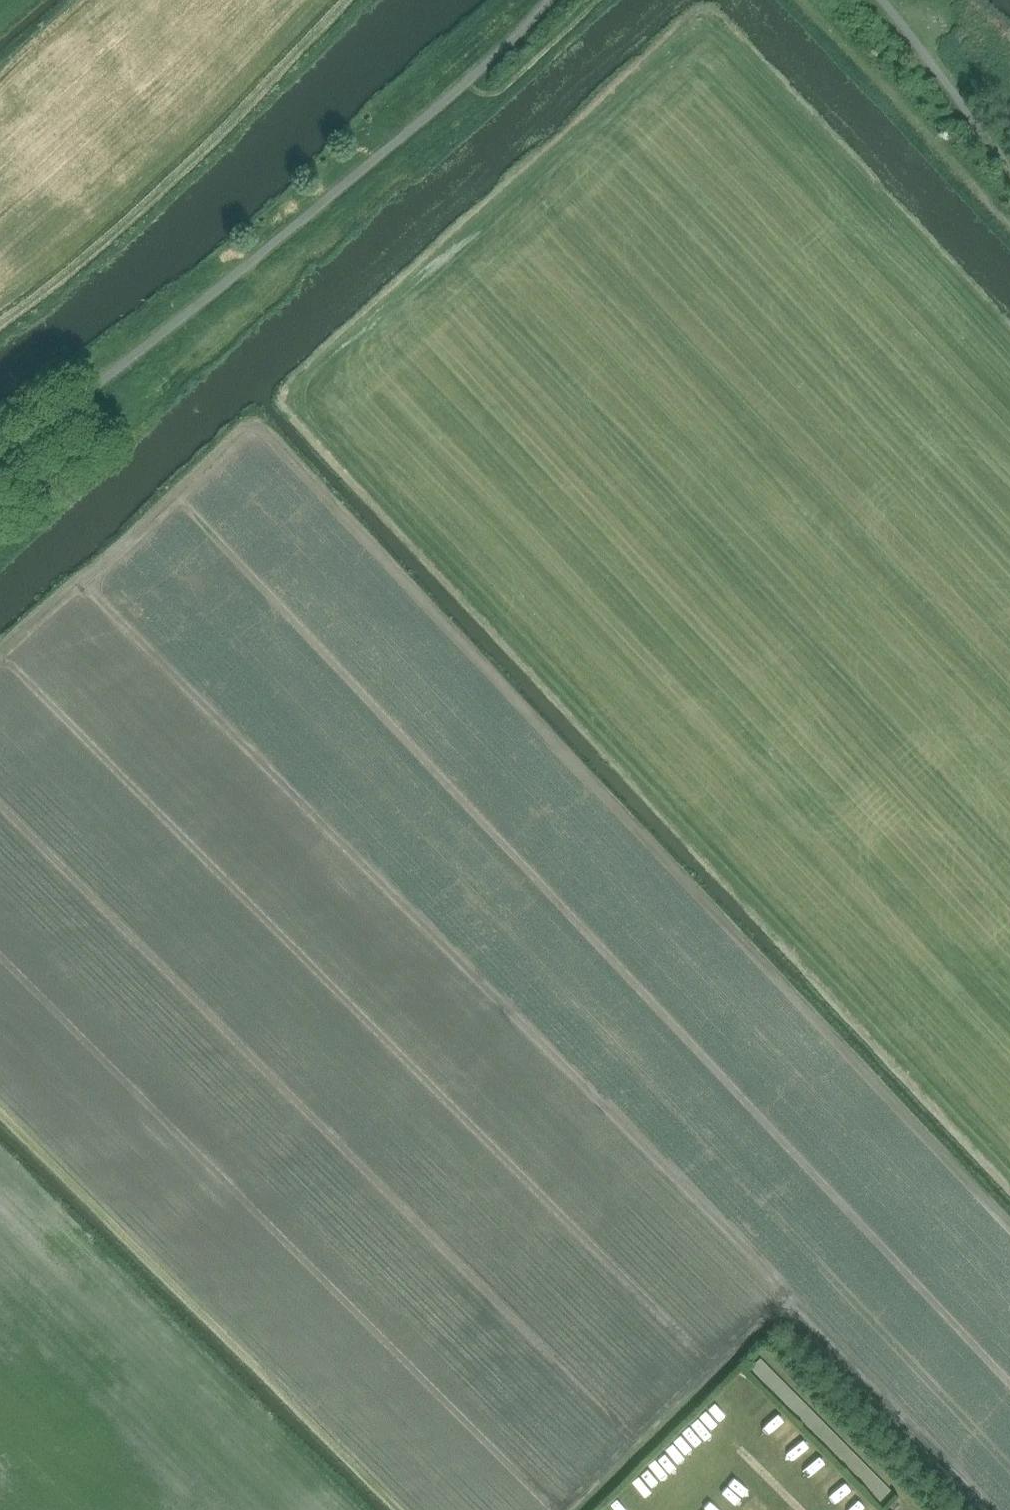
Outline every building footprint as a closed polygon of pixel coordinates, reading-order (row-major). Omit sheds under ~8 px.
[(743,1375),(724,1395),(750,1420),(769,1400),(743,1375)] [(588,1392),(579,1401),(590,1413),(600,1405),(588,1392)] [(864,1501),(780,1409),(762,1426),(798,1466),(799,1465),(839,1509),(853,1509),(864,1501)] [(557,1445),(565,1437),(553,1426),(545,1434),(557,1445)] [(786,1480),(804,1503),(815,1495),(796,1472),(786,1480)] [(711,1509),(779,1509),(781,1508),(768,1494),(762,1500),(744,1480),(711,1509)]
